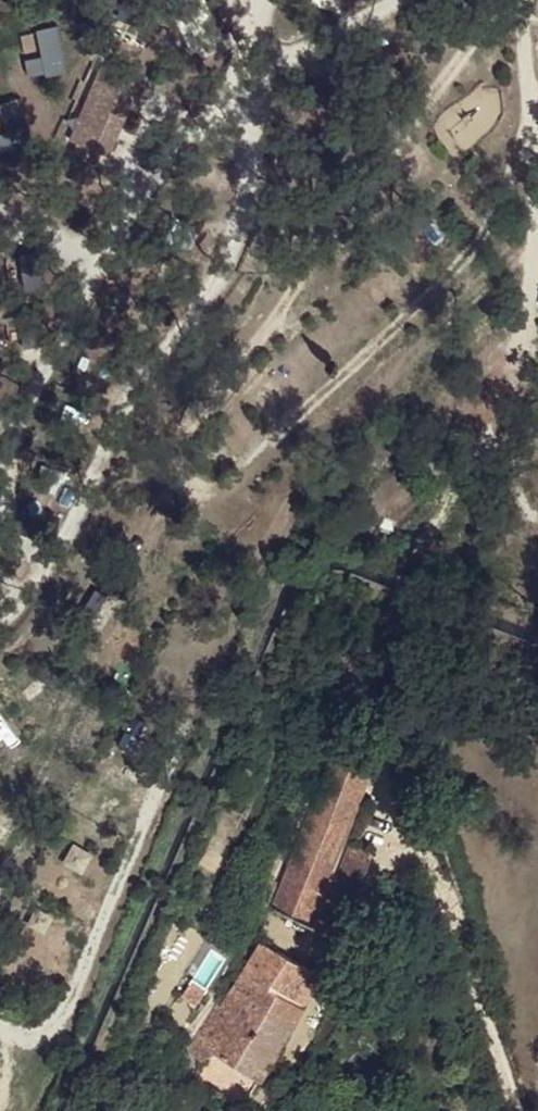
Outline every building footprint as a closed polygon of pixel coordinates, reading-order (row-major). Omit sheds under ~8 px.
[(115,26),(111,38),(145,53),(149,40),(115,26)] [(101,66),(70,140),(77,143),(108,68),(101,66)] [(108,68),(77,143),(95,150),(100,153),(112,124),(119,128),(127,109),(120,107),(133,78),(108,68)] [(133,78),(120,107),(127,109),(140,82),(133,78)] [(112,124),(100,153),(107,156),(119,128),(112,124)] [(77,143),(74,149),(92,157),(95,150),(77,143)] [(333,753),(274,908),(311,924),(373,770),(333,753)] [(351,845),(317,927),(341,937),(369,850),(351,845)] [(271,907),(254,938),(260,942),(320,975),(341,937),(317,927),(311,924),(274,908),(271,907)] [(260,942),(242,973),(303,1005),(320,975),(260,942)] [(236,970),(189,1051),(202,1058),(215,1053),(261,1079),(303,1005),(242,973),(241,973),(236,970)] [(192,980),(182,994),(195,1004),(206,990),(192,980)]
